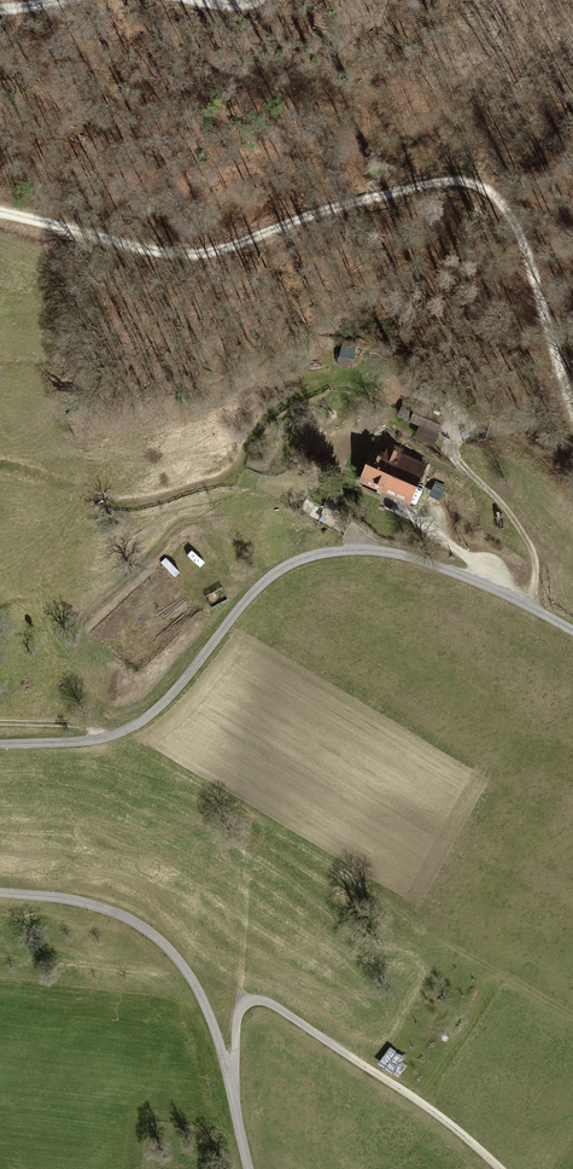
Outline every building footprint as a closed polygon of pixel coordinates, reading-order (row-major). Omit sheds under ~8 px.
[(442,419),(404,402),(397,419),(435,436),(442,419)] [(376,450),(363,479),(409,499),(423,465),(385,449),(384,453),(376,450)]
